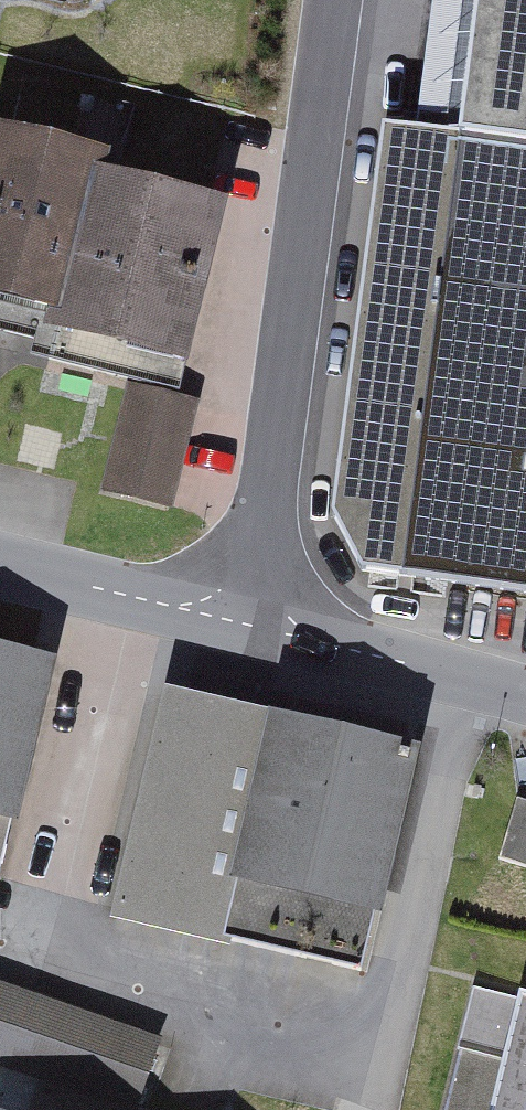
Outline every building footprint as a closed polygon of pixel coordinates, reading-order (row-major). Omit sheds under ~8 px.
[(388,132),(337,526),(375,591),(525,610),(525,150),(388,132)] [(0,146),(0,302),(69,318),(103,170),(0,146)] [(248,218),(118,187),(77,360),(206,391),(248,218)] [(213,416),(132,396),(101,516),(183,536),(213,416)] [(0,655),(0,894),(9,896),(61,669),(0,655)] [(426,770),(185,704),(121,933),(231,964),(248,902),(379,939),(426,770)] [(519,792),(501,855),(525,862),(525,794),(519,792)] [(0,979),(0,1066),(121,1109),(134,1109),(160,1038),(0,979)] [(481,1000),(452,1109),(525,1109),(525,1012),(481,1000)]
